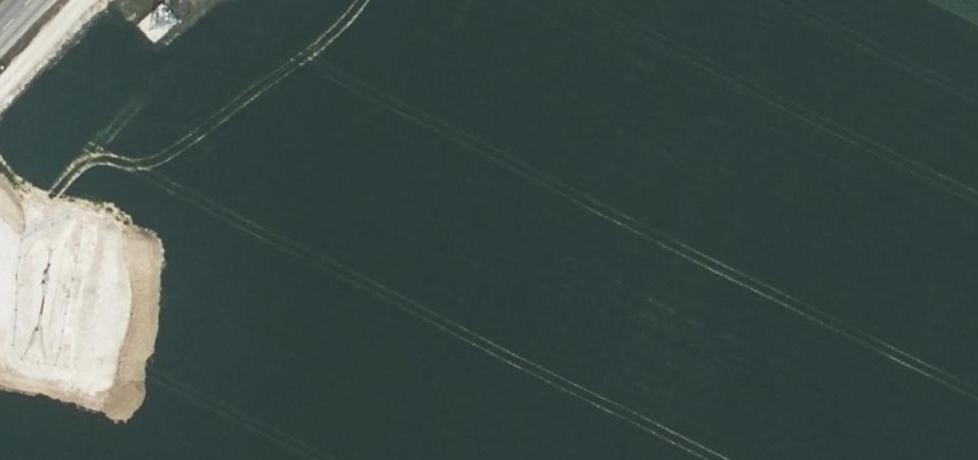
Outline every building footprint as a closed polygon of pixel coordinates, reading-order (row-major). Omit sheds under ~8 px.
[(161,3),(137,25),(154,42),(177,20),(161,3)]
